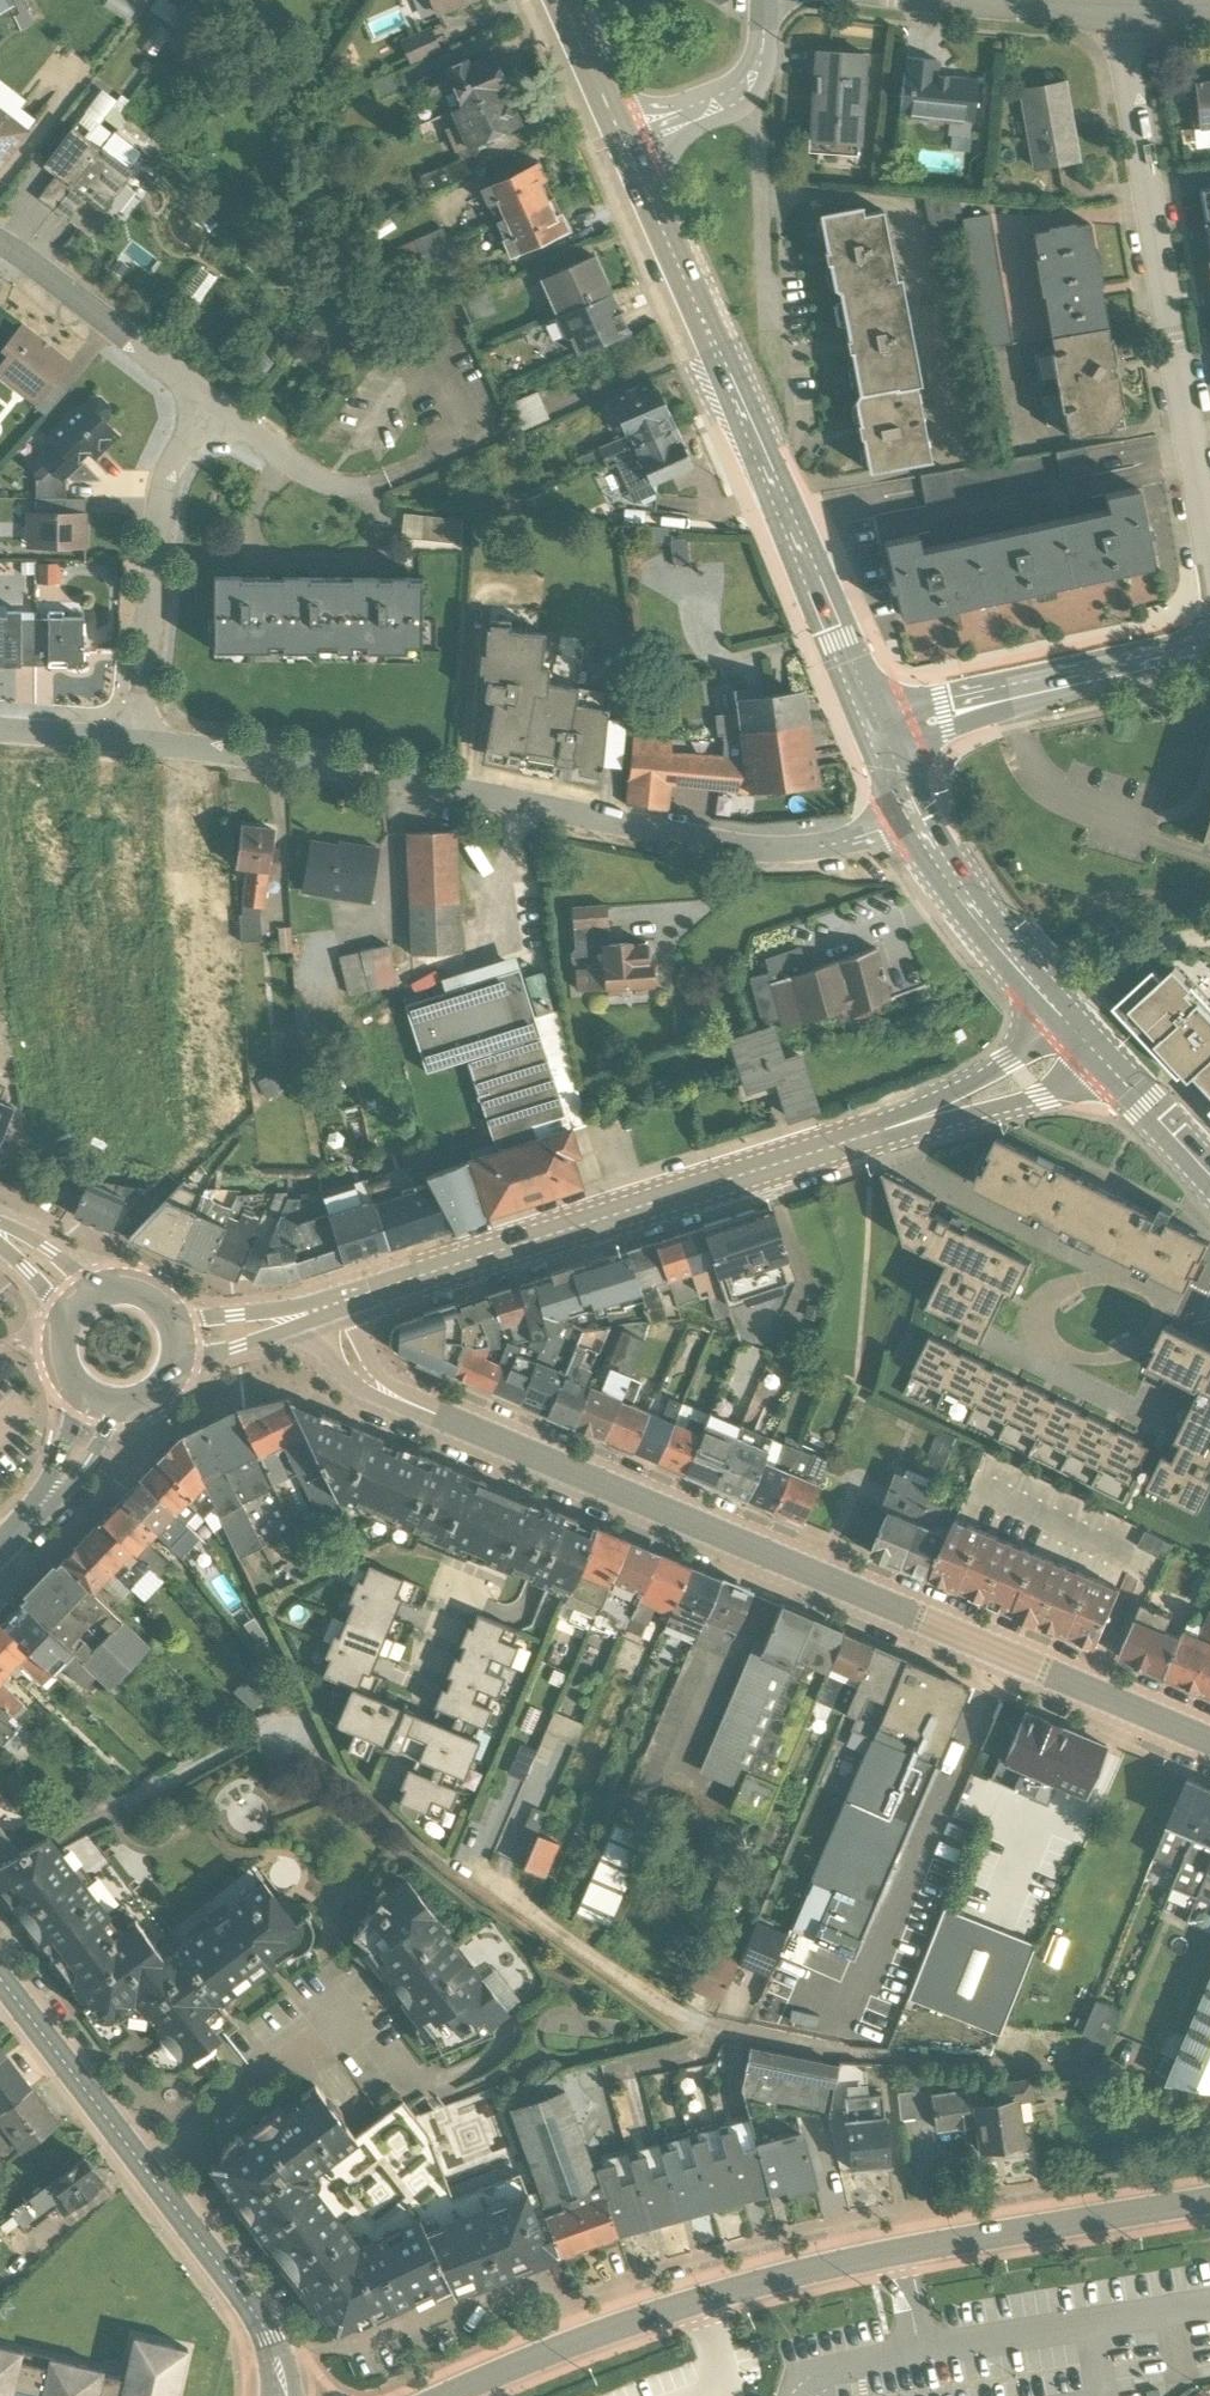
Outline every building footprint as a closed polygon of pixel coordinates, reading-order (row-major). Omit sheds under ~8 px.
[(28,4),(27,0),(6,0),(11,11),(28,4)] [(435,18),(476,0),(428,0),(435,18)] [(429,28),(399,42),(410,66),(440,53),(441,53),(429,28)] [(856,157),(862,54),(816,51),(810,154),(856,157)] [(465,58),(416,81),(425,102),(439,96),(447,114),(507,90),(491,54),(468,64),(465,58)] [(959,126),(962,123),(973,124),(978,81),(936,76),(938,61),(905,58),(898,116),(927,119),(928,126),(939,127),(943,124),(959,126)] [(370,82),(378,101),(405,89),(398,71),(370,82)] [(0,82),(0,164),(34,120),(33,118),(53,92),(40,82),(26,102),(0,82)] [(1193,85),(1198,130),(1209,128),(1209,83),(1193,85)] [(1033,169),(1076,161),(1063,84),(1020,91),(1033,169)] [(1189,88),(1174,89),(1176,104),(1191,102),(1189,88)] [(121,95),(116,102),(101,90),(82,113),(84,115),(73,128),(72,127),(42,167),(54,176),(36,199),(51,210),(110,134),(99,125),(103,119),(115,128),(123,117),(118,114),(128,101),(121,95)] [(521,125),(506,91),(450,113),(454,125),(443,130),(453,154),(456,153),(459,160),(420,178),(427,197),(480,173),(472,152),(492,143),(493,143),(491,139),(521,125)] [(150,161),(161,144),(124,117),(51,210),(66,222),(82,201),(88,201),(102,212),(132,172),(128,169),(140,154),(150,161)] [(545,181),(537,163),(478,188),(493,223),(549,197),(543,183),(545,181)] [(549,197),(493,223),(509,259),(570,233),(564,220),(563,221),(559,214),(557,215),(549,197)] [(958,201),(923,198),(930,239),(964,233),(962,220),(958,201)] [(832,290),(894,279),(881,211),(861,215),(859,206),(817,215),(823,250),(822,251),(825,266),(827,266),(832,290)] [(989,215),(962,220),(964,233),(984,348),(1011,344),(989,215)] [(1105,328),(1098,287),(1101,287),(1095,248),(1092,249),(1088,224),(1073,227),(1072,224),(1046,229),(1046,231),(1031,234),(1036,259),(1034,260),(1040,297),(1043,296),(1050,337),(1105,328)] [(389,252),(396,269),(405,265),(448,247),(440,230),(389,252)] [(448,247),(405,265),(412,281),(454,263),(448,247)] [(611,294),(595,256),(594,255),(539,280),(554,318),(611,294)] [(200,268),(182,292),(197,303),(215,279),(200,268)] [(857,394),(852,401),(914,386),(919,385),(898,278),(894,279),(832,290),(836,293),(846,340),(844,340),(845,346),(847,354),(849,354),(857,394)] [(483,290),(459,301),(469,324),(494,313),(483,290)] [(611,294),(547,321),(553,334),(568,339),(575,355),(628,332),(611,294)] [(0,350),(0,352),(5,357),(0,364),(0,379),(35,406),(33,408),(43,416),(66,390),(55,382),(70,363),(20,323),(0,350)] [(1065,427),(1066,437),(1075,435),(1076,437),(1108,432),(1108,429),(1122,427),(1120,412),(1122,412),(1116,377),(1108,375),(1107,367),(1114,366),(1109,339),(1107,339),(1105,328),(1050,337),(1052,347),(1045,348),(1041,354),(1033,356),(1039,385),(1054,381),(1057,394),(1041,398),(1046,427),(1054,424),(1059,429),(1065,427)] [(914,386),(852,401),(857,425),(855,425),(857,433),(858,440),(861,439),(867,473),(929,461),(914,386)] [(537,394),(508,406),(520,434),(549,422),(537,394)] [(658,396),(613,414),(624,439),(580,458),(587,473),(604,466),(675,436),(658,396)] [(107,417),(107,408),(99,399),(90,399),(88,397),(45,437),(54,447),(41,459),(37,455),(26,467),(37,479),(35,482),(35,500),(64,499),(64,482),(62,479),(80,462),(79,461),(86,454),(92,460),(116,437),(103,422),(107,417)] [(675,436),(604,466),(607,473),(617,468),(630,498),(691,473),(675,436)] [(1058,481),(1088,476),(1083,448),(1053,454),(1058,481)] [(924,505),(953,500),(949,471),(920,476),(924,505)] [(1067,579),(1151,561),(1136,489),(1104,496),(1107,512),(1055,522),(1067,579)] [(25,513),(25,550),(86,550),(86,513),(84,513),(84,500),(35,500),(35,513),(25,513)] [(462,521),(422,517),(420,541),(460,545),(462,521)] [(983,598),(1067,579),(1055,522),(971,540),(983,598)] [(898,616),(983,598),(971,540),(919,550),(916,536),(883,543),(898,616)] [(59,563),(36,563),(36,585),(59,585),(59,563)] [(212,652),(283,653),(284,578),(213,578),(212,652)] [(283,653),(351,654),(352,579),(284,578),(283,653)] [(420,579),(352,579),(351,654),(419,655),(420,579)] [(20,667),(34,667),(34,620),(20,620),(20,613),(7,612),(5,606),(0,606),(0,668),(20,668),(20,667)] [(82,668),(83,619),(61,618),(61,612),(48,612),(48,620),(34,620),(34,667),(47,668),(48,668),(82,668)] [(488,619),(485,655),(479,655),(477,672),(483,674),(482,679),(488,681),(484,701),(492,703),(484,753),(569,768),(621,775),(626,723),(606,721),(608,693),(546,682),(546,668),(539,667),(542,634),(507,631),(507,620),(488,619)] [(737,740),(811,730),(806,697),(766,702),(765,691),(735,695),(738,716),(715,719),(717,741),(723,742),(735,742),(737,740)] [(749,800),(820,790),(811,730),(737,740),(735,742),(723,742),(723,746),(740,746),(741,758),(671,753),(672,740),(633,736),(626,806),(666,812),(670,790),(749,800)] [(240,916),(237,915),(238,922),(239,943),(261,942),(259,909),(264,910),(270,873),(275,874),(278,848),(269,848),(271,830),(239,827),(234,869),(245,871),(241,905),(240,916)] [(405,834),(410,955),(460,953),(455,832),(405,834)] [(301,893),(367,905),(376,850),(337,844),(337,847),(310,843),(301,893)] [(574,949),(570,954),(570,963),(574,967),(575,991),(605,990),(606,997),(621,996),(620,989),(653,987),(652,984),(658,984),(656,963),(652,964),(651,960),(647,961),(646,944),(632,945),(631,941),(609,942),(606,905),(571,908),(574,949)] [(290,924),(277,925),(279,954),(293,954),(290,924)] [(336,957),(347,996),(398,985),(396,979),(401,978),(398,967),(392,968),(387,946),(336,957)] [(770,984),(808,971),(800,947),(765,959),(767,974),(770,984)] [(770,984),(767,974),(748,978),(761,1025),(777,1020),(780,1031),(846,1009),(847,1014),(893,1000),(891,998),(887,999),(875,949),(808,971),(770,984)] [(565,1116),(535,1019),(514,956),(439,979),(444,992),(403,1006),(424,1073),(466,1061),(491,1139),(565,1116)] [(1209,1050),(1209,1002),(1194,984),(1192,986),(1175,968),(1163,979),(1130,1010),(1132,1012),(1134,1010),(1161,1039),(1156,1044),(1167,1056),(1172,1051),(1186,1066),(1180,1071),(1184,1075),(1209,1050)] [(1130,1010),(1163,979),(1155,970),(1113,1008),(1179,1079),(1184,1075),(1180,1071),(1186,1066),(1172,1051),(1167,1056),(1156,1044),(1161,1039),(1134,1010),(1132,1012),(1130,1010)] [(535,1019),(565,1116),(568,1127),(570,1126),(580,1157),(570,1160),(578,1185),(602,1177),(586,1126),(588,1126),(573,1078),(559,1010),(553,1012),(540,972),(524,977),(536,1018),(535,1019)] [(779,1083),(790,1121),(816,1113),(799,1053),(782,1058),(771,1025),(759,1029),(726,1039),(727,1042),(732,1057),(734,1063),(744,1095),(779,1083)] [(732,1057),(727,1042),(722,1043),(723,1046),(727,1059),(729,1065),(741,1102),(775,1091),(785,1122),(790,1121),(779,1083),(744,1095),(734,1063),(732,1057)] [(292,1047),(280,1060),(291,1071),(303,1060),(292,1047)] [(1184,1075),(1190,1081),(1195,1077),(1209,1092),(1209,1050),(1184,1075)] [(318,1053),(303,1061),(308,1078),(321,1075),(318,1053)] [(280,1070),(256,1082),(266,1100),(288,1088),(280,1070)] [(13,1107),(0,1102),(0,1137),(13,1107)] [(565,1116),(491,1139),(495,1150),(466,1159),(467,1161),(487,1217),(576,1188),(577,1187),(578,1185),(570,1160),(580,1157),(570,1126),(568,1127),(565,1116)] [(998,1137),(990,1155),(993,1157),(985,1172),(982,1170),(974,1186),(1023,1210),(1020,1216),(1041,1226),(1044,1220),(1063,1229),(1060,1236),(1093,1252),(1097,1245),(1136,1265),(1133,1271),(1148,1279),(1152,1271),(1160,1276),(1186,1290),(1194,1275),(1191,1273),(1199,1257),(1202,1259),(1209,1244),(1209,1241),(1184,1228),(1174,1223),(1169,1221),(1174,1212),(1162,1206),(1157,1218),(1148,1213),(1149,1211),(1129,1201),(1079,1177),(1038,1157),(998,1137)] [(424,1176),(451,1228),(487,1217),(467,1161),(424,1176)] [(419,1238),(451,1228),(424,1176),(417,1163),(398,1168),(419,1238)] [(388,1248),(419,1238),(398,1168),(364,1179),(365,1180),(388,1248)] [(884,1173),(883,1173),(906,1243),(948,1264),(935,1290),(931,1288),(930,1288),(929,1288),(928,1289),(923,1299),(923,1300),(924,1301),(928,1303),(928,1305),(951,1317),(952,1314),(964,1320),(957,1332),(980,1343),(989,1325),(998,1306),(1006,1291),(1015,1295),(1031,1262),(967,1231),(970,1225),(954,1216),(951,1222),(930,1212),(937,1199),(904,1182),(890,1187),(886,1176),(886,1174),(884,1173)] [(118,1221),(147,1190),(112,1184),(90,1177),(73,1217),(107,1231),(113,1217),(118,1221)] [(342,1263),(388,1248),(365,1180),(353,1183),(354,1188),(322,1198),(327,1214),(342,1263)] [(151,1250),(180,1189),(128,1240),(151,1250)] [(151,1250),(174,1259),(201,1197),(180,1189),(151,1250)] [(204,1272),(206,1269),(231,1209),(211,1201),(215,1190),(205,1189),(201,1197),(174,1259),(204,1272)] [(247,1255),(261,1261),(288,1200),(285,1193),(275,1193),(265,1216),(263,1215),(259,1224),(247,1255)] [(235,1282),(247,1255),(259,1224),(251,1220),(254,1213),(243,1209),(238,1221),(232,1219),(234,1215),(236,1217),(243,1203),(258,1203),(257,1194),(237,1196),(231,1209),(206,1269),(235,1282)] [(296,1255),(290,1241),(298,1223),(308,1199),(288,1200),(261,1261),(251,1283),(285,1282),(298,1277),(293,1256),(296,1255)] [(777,1282),(792,1277),(769,1207),(732,1219),(700,1229),(722,1293),(726,1303),(741,1298),(743,1303),(780,1290),(777,1282)] [(298,1277),(342,1263),(327,1214),(298,1223),(290,1241),(296,1255),(293,1256),(298,1277)] [(722,1293),(700,1229),(677,1237),(698,1296),(699,1300),(706,1298),(722,1293)] [(698,1296),(677,1237),(654,1244),(669,1288),(674,1304),(698,1296)] [(669,1288),(654,1244),(625,1253),(641,1301),(649,1323),(650,1323),(666,1321),(656,1292),(669,1288)] [(641,1301),(625,1253),(532,1282),(541,1317),(564,1324),(567,1315),(602,1305),(605,1313),(624,1310),(622,1307),(641,1301)] [(541,1317),(532,1282),(509,1289),(529,1338),(526,1346),(539,1351),(545,1336),(541,1317)] [(509,1289),(486,1297),(499,1326),(500,1329),(508,1326),(513,1341),(529,1338),(509,1289)] [(726,1303),(722,1293),(706,1298),(714,1321),(730,1316),(726,1303)] [(486,1297),(454,1307),(460,1325),(478,1319),(484,1332),(486,1345),(497,1343),(495,1327),(499,1326),(486,1297)] [(460,1325),(454,1307),(393,1326),(392,1350),(414,1360),(412,1364),(438,1375),(440,1371),(451,1375),(465,1345),(473,1347),(486,1345),(484,1332),(478,1319),(460,1325)] [(541,1317),(545,1336),(539,1351),(518,1403),(546,1415),(580,1331),(581,1329),(564,1324),(541,1317)] [(628,1377),(650,1323),(649,1323),(623,1326),(611,1355),(607,1353),(600,1370),(595,1369),(589,1385),(571,1426),(602,1439),(628,1377)] [(1181,1330),(1167,1323),(1157,1343),(1151,1342),(1148,1349),(1140,1367),(1147,1370),(1158,1376),(1163,1378),(1167,1380),(1170,1372),(1201,1388),(1191,1407),(1183,1424),(1167,1457),(1163,1455),(1156,1470),(1142,1464),(1136,1477),(1150,1483),(1147,1487),(1199,1512),(1209,1489),(1209,1343),(1181,1330)] [(909,1327),(895,1353),(905,1359),(919,1332),(909,1327)] [(597,1353),(608,1328),(580,1331),(546,1415),(571,1426),(589,1385),(584,1383),(589,1371),(577,1366),(584,1348),(597,1353)] [(1049,1394),(962,1353),(961,1354),(954,1350),(954,1349),(931,1336),(911,1375),(1133,1484),(1136,1477),(1142,1464),(1151,1447),(1143,1442),(1143,1440),(1120,1429),(1119,1431),(1111,1427),(1112,1425),(1089,1413),(1088,1415),(1080,1411),(1081,1410),(1056,1398),(1056,1399),(1049,1396),(1049,1394)] [(489,1391),(518,1403),(539,1351),(526,1346),(529,1338),(513,1341),(489,1391)] [(451,1375),(489,1391),(513,1341),(497,1343),(486,1345),(473,1347),(465,1344),(465,1345),(451,1375)] [(628,1377),(602,1439),(630,1451),(647,1412),(631,1404),(640,1382),(628,1377)] [(341,1511),(334,1497),(298,1417),(287,1400),(286,1399),(256,1406),(278,1456),(285,1453),(295,1474),(320,1522),(341,1511)] [(647,1412),(630,1451),(656,1462),(681,1404),(668,1399),(660,1417),(647,1412)] [(452,1551),(468,1558),(495,1492),(482,1487),(483,1485),(362,1434),(317,1416),(287,1400),(298,1417),(334,1497),(354,1505),(353,1508),(366,1514),(368,1511),(376,1515),(374,1518),(387,1523),(388,1520),(410,1530),(412,1527),(427,1534),(426,1537),(453,1549),(452,1551)] [(1183,1424),(1191,1407),(1183,1403),(1175,1420),(1183,1424)] [(681,1404),(656,1462),(684,1474),(708,1415),(681,1404)] [(270,1486),(288,1479),(278,1456),(256,1406),(235,1411),(270,1486)] [(272,1490),(270,1486),(235,1411),(208,1425),(241,1505),(272,1490)] [(708,1415),(684,1474),(715,1487),(740,1426),(708,1413),(708,1415)] [(262,1548),(241,1505),(208,1425),(180,1439),(221,1526),(238,1559),(262,1548)] [(740,1426),(715,1487),(745,1500),(768,1447),(772,1439),(740,1426)] [(872,1554),(902,1567),(930,1501),(957,1438),(938,1430),(919,1474),(907,1469),(904,1476),(897,1473),(881,1511),(888,1514),(872,1554)] [(221,1526),(180,1439),(180,1438),(158,1460),(158,1461),(173,1476),(169,1481),(188,1501),(186,1503),(196,1513),(201,1518),(211,1533),(221,1526)] [(768,1447),(745,1500),(772,1511),(798,1451),(782,1443),(778,1452),(768,1447)] [(798,1451),(772,1511),(800,1523),(827,1461),(811,1454),(810,1456),(798,1451)] [(285,1453),(278,1456),(288,1479),(295,1474),(285,1453)] [(173,1476),(158,1461),(139,1482),(185,1525),(196,1513),(186,1503),(188,1501),(169,1481),(173,1476)] [(185,1525),(139,1482),(120,1501),(156,1535),(170,1548),(189,1528),(185,1525)] [(482,1560),(509,1496),(483,1485),(482,1487),(495,1492),(468,1558),(479,1563),(481,1560),(482,1560)] [(538,1516),(541,1509),(542,1507),(527,1500),(527,1503),(521,1501),(509,1496),(482,1560),(495,1565),(518,1508),(538,1516)] [(156,1535),(120,1501),(100,1522),(132,1552),(158,1577),(163,1573),(169,1580),(176,1572),(147,1544),(156,1535)] [(930,1501),(902,1567),(931,1579),(949,1535),(935,1529),(944,1506),(930,1501)] [(565,1596),(594,1528),(590,1527),(589,1529),(541,1509),(538,1516),(518,1508),(495,1565),(509,1571),(510,1569),(527,1576),(526,1578),(547,1587),(547,1588),(565,1596)] [(1065,1567),(1010,1544),(955,1521),(949,1535),(931,1579),(986,1602),(1041,1625),(1096,1648),(1121,1590),(1065,1567)] [(132,1552),(100,1522),(79,1544),(129,1591),(133,1585),(123,1575),(129,1569),(123,1563),(132,1552)] [(590,1626),(625,1542),(594,1528),(565,1596),(556,1617),(587,1631),(590,1626)] [(1137,1547),(1165,1561),(1174,1545),(1145,1531),(1137,1547)] [(623,1631),(656,1555),(625,1542),(590,1626),(614,1636),(618,1629),(623,1631)] [(129,1591),(79,1544),(60,1563),(93,1594),(100,1586),(118,1603),(129,1591)] [(667,1615),(687,1568),(656,1555),(623,1631),(640,1638),(648,1619),(652,1609),(667,1615)] [(93,1594),(60,1563),(41,1583),(86,1626),(93,1619),(108,1632),(121,1619),(93,1594)] [(476,1615),(471,1628),(465,1625),(457,1643),(463,1646),(457,1659),(453,1657),(445,1676),(449,1678),(444,1689),(440,1688),(432,1706),(437,1708),(431,1721),(370,1696),(378,1677),(368,1673),(376,1654),(385,1658),(400,1622),(391,1618),(399,1600),(408,1604),(416,1585),(368,1564),(360,1582),(355,1580),(347,1601),(351,1603),(337,1637),(332,1635),(323,1656),(328,1658),(321,1675),(335,1681),(330,1691),(346,1698),(335,1723),(353,1731),(346,1750),(365,1757),(373,1739),(416,1757),(411,1770),(407,1768),(399,1787),(404,1789),(398,1802),(439,1819),(445,1806),(448,1807),(456,1789),(452,1787),(458,1775),(462,1777),(471,1756),(478,1759),(488,1735),(476,1730),(478,1725),(482,1727),(490,1709),(486,1707),(491,1695),(495,1697),(503,1678),(499,1676),(504,1663),(508,1665),(516,1647),(512,1645),(517,1632),(516,1632),(489,1620),(476,1615)] [(694,1637),(718,1581),(687,1568),(667,1615),(663,1624),(694,1637)] [(547,1587),(526,1578),(517,1598),(515,1601),(511,1603),(508,1605),(505,1605),(501,1605),(499,1604),(495,1602),(489,1620),(516,1632),(530,1626),(547,1588),(547,1587)] [(723,1657),(749,1595),(748,1594),(749,1594),(718,1581),(694,1637),(693,1644),(723,1657)] [(78,1635),(86,1626),(41,1583),(20,1605),(79,1661),(92,1649),(78,1635)] [(1119,1658),(1163,1677),(1181,1637),(1167,1631),(1173,1617),(1142,1604),(1119,1658)] [(79,1661),(20,1605),(1,1625),(53,1676),(61,1668),(84,1690),(95,1676),(79,1661)] [(737,1790),(809,1620),(779,1607),(762,1646),(753,1641),(698,1772),(737,1790)] [(1193,1689),(1209,1650),(1209,1611),(1203,1625),(1188,1620),(1181,1637),(1163,1677),(1193,1689)] [(255,1645),(264,1639),(252,1618),(242,1625),(255,1645)] [(121,1619),(108,1632),(92,1649),(79,1661),(95,1676),(114,1695),(119,1689),(114,1684),(150,1647),(121,1619)] [(648,1619),(640,1638),(648,1641),(656,1623),(648,1619)] [(807,1715),(841,1634),(809,1620),(737,1790),(729,1810),(743,1816),(734,1839),(753,1846),(807,1715)] [(53,1676),(1,1625),(0,1624),(0,1665),(8,1672),(17,1663),(41,1686),(43,1685),(47,1689),(56,1679),(53,1676)] [(843,1712),(871,1647),(841,1634),(807,1715),(836,1727),(843,1712)] [(849,1731),(869,1740),(903,1660),(871,1647),(843,1712),(855,1717),(849,1731)] [(1209,1696),(1209,1650),(1193,1689),(1209,1696)] [(967,1688),(903,1660),(869,1740),(789,1929),(810,1939),(819,1922),(858,1940),(967,1688)] [(265,1698),(247,1679),(232,1693),(252,1712),(265,1698)] [(16,1720),(27,1709),(0,1683),(0,1706),(16,1720)] [(16,1720),(0,1706),(0,1745),(12,1756),(32,1735),(16,1720)] [(518,1730),(531,1735),(541,1712),(528,1706),(518,1730)] [(1082,1798),(1105,1747),(1024,1713),(1003,1762),(997,1759),(989,1779),(1031,1798),(1039,1780),(1082,1798)] [(536,1752),(533,1760),(546,1765),(556,1740),(574,1747),(583,1725),(553,1714),(536,1752)] [(508,1773),(524,1780),(533,1760),(536,1752),(520,1745),(508,1773)] [(1187,1780),(1154,1859),(1180,1870),(1209,1801),(1209,1789),(1187,1780)] [(78,1802),(90,1812),(102,1800),(90,1788),(78,1802)] [(470,1820),(486,1827),(498,1799),(482,1792),(470,1820)] [(27,1848),(12,1831),(29,1819),(3,1797),(0,1800),(0,1863),(27,1848)] [(1180,1870),(1169,1896),(1191,1906),(1195,1897),(1198,1898),(1209,1869),(1209,1801),(1180,1870)] [(970,1839),(975,1827),(952,1818),(947,1830),(970,1839)] [(574,1914),(607,1928),(608,1926),(626,1886),(647,1837),(614,1822),(574,1914)] [(522,1868),(543,1877),(557,1843),(536,1835),(522,1868)] [(110,1915),(108,1912),(87,1886),(86,1884),(91,1879),(67,1849),(62,1852),(48,1836),(27,1848),(0,1863),(0,1892),(51,1959),(110,1915)] [(711,1896),(729,1903),(742,1872),(723,1865),(711,1896)] [(1198,1898),(1209,1903),(1209,1869),(1198,1898)] [(87,1886),(108,1912),(118,1904),(98,1878),(87,1886)] [(491,2027),(509,2014),(482,1977),(484,1976),(474,1964),(467,1964),(443,1932),(444,1926),(405,1878),(387,1892),(380,1888),(364,1910),(369,1913),(351,1937),(358,1943),(349,1955),(375,1974),(377,1973),(388,1987),(381,1992),(394,2008),(399,2004),(409,2016),(407,2017),(421,2047),(434,2042),(439,2052),(467,2041),(469,2044),(491,2035),(494,2034),(491,2027)] [(189,1936),(234,1995),(252,1981),(253,1983),(290,1953),(293,1954),(296,1953),(301,1952),(304,1950),(310,1941),(312,1936),(311,1925),(308,1918),(304,1912),(297,1908),(293,1907),(287,1906),(283,1908),(262,1880),(225,1909),(220,1905),(186,1932),(189,1936)] [(626,1886),(608,1926),(617,1930),(634,1890),(626,1886)] [(907,1999),(997,2035),(1035,1946),(944,1910),(907,1999)] [(221,2005),(234,1995),(189,1936),(174,1947),(175,1948),(164,1957),(133,1917),(125,1924),(115,1911),(110,1915),(51,1959),(74,1989),(85,2004),(81,2007),(82,2009),(84,2011),(86,2014),(88,2016),(89,2016),(91,2017),(93,2018),(97,2020),(102,2021),(108,2022),(116,2020),(123,2017),(126,2023),(148,2026),(151,2023),(155,2028),(153,2029),(157,2035),(158,2038),(158,2040),(159,2043),(161,2046),(166,2052),(168,2053),(170,2055),(172,2056),(174,2057),(181,2066),(189,2059),(189,2063),(193,2062),(198,2061),(205,2057),(209,2054),(211,2056),(213,2054),(218,2050),(212,2041),(219,2036),(218,2035),(208,2022),(221,2012),(223,2015),(227,2012),(221,2005)] [(687,1990),(719,2004),(737,1962),(706,1949),(687,1990)] [(1186,2037),(1176,2060),(1166,2084),(1173,2085),(1174,2083),(1209,2090),(1209,1981),(1186,2037)] [(1079,2035),(1107,2047),(1121,2012),(1093,2001),(1079,2035)] [(1157,2052),(1176,2060),(1186,2037),(1167,2030),(1157,2052)] [(219,2036),(212,2041),(218,2050),(213,2054),(228,2074),(244,2062),(221,2032),(218,2035),(219,2036)] [(749,2101),(827,2117),(837,2065),(749,2047),(740,2090),(744,2102),(749,2101)] [(30,2089),(4,2055),(0,2057),(0,2112),(30,2089)] [(354,2137),(381,2117),(340,2062),(312,2083),(325,2100),(326,2102),(330,2105),(332,2106),(335,2108),(337,2110),(339,2112),(340,2114),(342,2117),(342,2119),(342,2121),(342,2122),(342,2123),(354,2137)] [(867,2096),(882,2095),(879,2067),(865,2070),(867,2096)] [(539,2206),(543,2216),(558,2256),(562,2256),(563,2260),(575,2256),(576,2255),(578,2254),(579,2253),(580,2252),(580,2251),(580,2249),(596,2244),(598,2248),(602,2245),(614,2242),(613,2238),(617,2237),(591,2163),(558,2071),(507,2109),(542,2205),(539,2206)] [(977,2150),(1012,2145),(1013,2147),(1014,2148),(1016,2150),(1020,2150),(1022,2150),(1024,2148),(1026,2146),(1027,2143),(1028,2142),(1028,2140),(1027,2138),(1026,2136),(1024,2134),(1023,2133),(1020,2103),(1034,2100),(1032,2078),(989,2085),(991,2102),(977,2104),(974,2088),(932,2094),(930,2077),(901,2080),(903,2093),(896,2093),(899,2121),(934,2116),(936,2131),(973,2125),(977,2150)] [(234,2202),(342,2119),(342,2117),(340,2114),(339,2112),(337,2110),(335,2108),(332,2106),(330,2105),(326,2102),(325,2100),(312,2083),(307,2088),(309,2090),(283,2109),(278,2102),(231,2138),(228,2140),(225,2146),(222,2149),(220,2155),(219,2159),(218,2163),(217,2166),(210,2165),(209,2168),(226,2192),(234,2202)] [(57,2124),(30,2089),(0,2112),(0,2148),(1,2148),(5,2153),(15,2146),(20,2153),(57,2124)] [(889,2168),(886,2116),(883,2116),(882,2095),(867,2096),(843,2098),(847,2172),(889,2168)] [(262,2239),(264,2241),(419,2123),(402,2101),(381,2117),(354,2137),(342,2123),(342,2122),(342,2121),(342,2119),(234,2202),(262,2239)] [(716,2129),(740,2203),(768,2195),(754,2143),(748,2120),(735,2124),(731,2110),(720,2114),(724,2126),(716,2129)] [(264,2241),(292,2277),(439,2165),(429,2136),(419,2123),(264,2241)] [(687,2137),(708,2212),(740,2203),(716,2129),(687,2137)] [(754,2143),(768,2195),(784,2191),(785,2196),(816,2187),(801,2130),(754,2143)] [(657,2145),(678,2220),(708,2212),(687,2137),(657,2145)] [(627,2154),(649,2228),(678,2220),(657,2145),(627,2154)] [(591,2163),(617,2237),(649,2228),(627,2154),(591,2163)] [(63,2216),(102,2184),(82,2158),(9,2213),(24,2233),(47,2216),(46,2215),(56,2207),(63,2216)] [(436,2305),(486,2284),(452,2199),(439,2165),(292,2277),(334,2330),(336,2330),(338,2326),(340,2327),(343,2327),(346,2328),(348,2328),(352,2328),(355,2328),(358,2327),(361,2326),(364,2325),(368,2323),(371,2321),(372,2320),(372,2318),(412,2300),(418,2300),(422,2300),(424,2300),(432,2297),(436,2305)] [(497,2182),(529,2267),(545,2261),(558,2256),(543,2216),(536,2218),(519,2173),(497,2182)] [(452,2199),(486,2284),(529,2267),(497,2182),(452,2199)] [(187,2350),(132,2337),(122,2378),(103,2374),(104,2370),(0,2346),(0,2395),(176,2395),(187,2350)]
